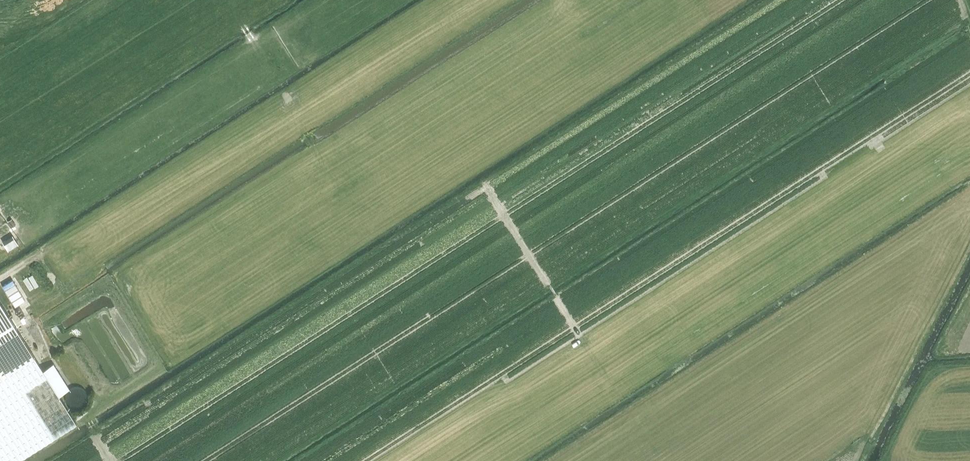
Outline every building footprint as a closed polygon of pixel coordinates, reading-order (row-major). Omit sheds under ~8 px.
[(78,421),(61,394),(45,368),(19,327),(0,340),(0,460),(15,460),(78,421)] [(61,394),(71,388),(55,362),(45,368),(61,394)]
